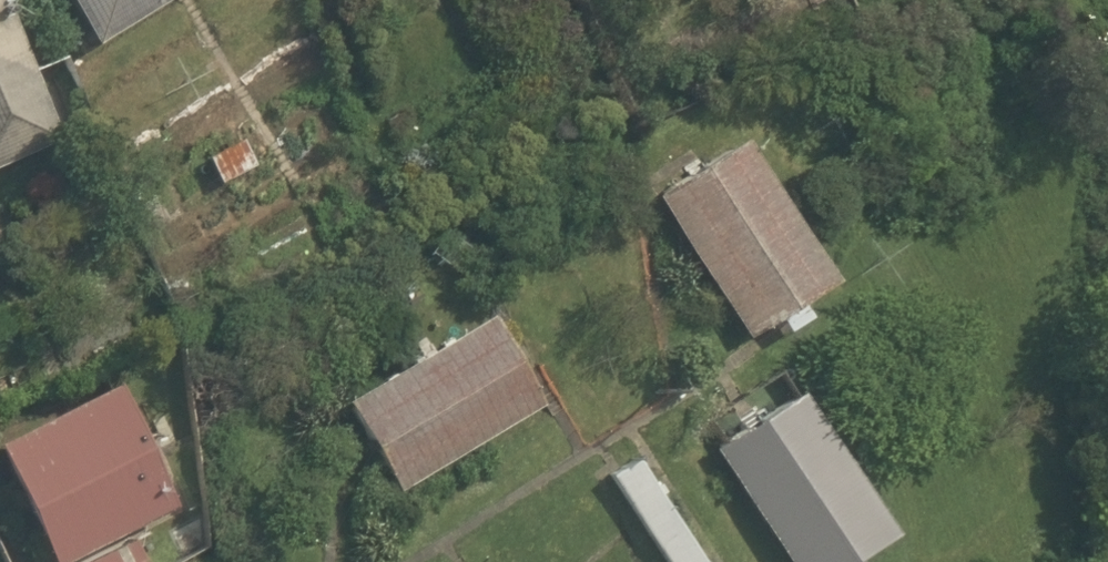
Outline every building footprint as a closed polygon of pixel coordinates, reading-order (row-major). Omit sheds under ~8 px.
[(93,47),(169,0),(64,0),(93,47)] [(58,142),(0,5),(0,167),(58,142)] [(648,194),(740,341),(828,285),(736,139),(648,194)] [(203,164),(219,193),(261,170),(246,141),(203,164)] [(343,403),(396,491),(541,403),(487,315),(343,403)] [(0,438),(0,476),(43,561),(52,561),(169,504),(108,383),(0,438)] [(782,561),(846,561),(890,535),(802,392),(712,447),(782,561)] [(664,561),(702,561),(635,457),(608,474),(664,561)] [(127,538),(81,561),(139,561),(127,538)]
